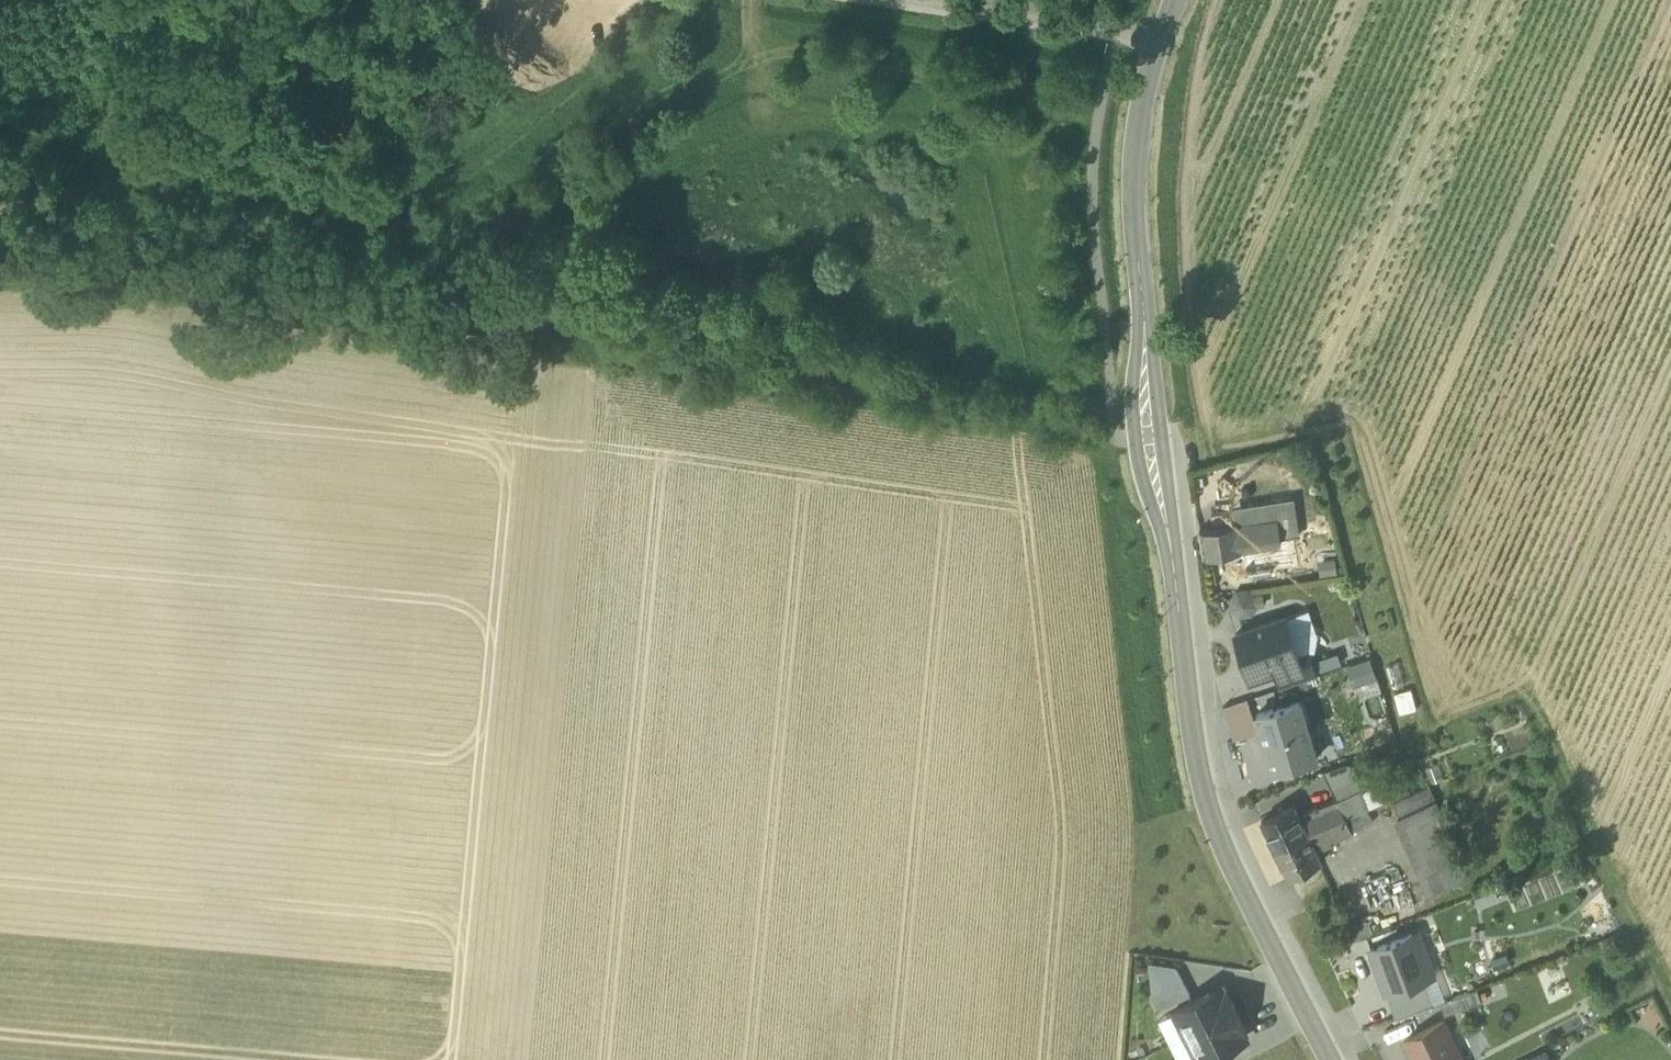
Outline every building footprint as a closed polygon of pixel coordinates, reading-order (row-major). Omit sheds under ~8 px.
[(1276,519),(1279,539),(1294,537),(1299,536),(1293,498),(1273,501),(1276,519)] [(1247,505),(1250,522),(1276,519),(1273,501),(1247,505)] [(1234,507),(1236,525),(1250,522),(1247,505),(1234,507)] [(1204,556),(1244,551),(1280,545),(1279,539),(1276,519),(1250,522),(1236,525),(1200,530),(1204,556)] [(1279,539),(1280,545),(1281,552),(1271,553),(1274,570),(1298,567),(1295,550),(1296,550),(1294,537),(1279,539)] [(1247,574),(1274,570),(1271,553),(1281,552),(1280,545),(1244,551),(1247,574)] [(1336,559),(1318,561),(1320,577),(1338,574),(1336,559)] [(1233,610),(1241,616),(1251,615),(1256,606),(1264,605),(1263,596),(1255,597),(1247,591),(1237,593),(1232,601),(1233,610)] [(1309,609),(1286,617),(1299,657),(1310,653),(1315,651),(1317,634),(1309,609)] [(1252,668),(1263,673),(1274,670),(1300,661),(1299,657),(1286,617),(1236,634),(1245,660),(1249,658),(1252,668)] [(1274,670),(1280,688),(1317,675),(1313,661),(1310,653),(1299,657),(1300,661),(1274,670)] [(1338,653),(1313,661),(1317,675),(1343,666),(1338,653)] [(1378,678),(1372,658),(1347,666),(1354,686),(1356,685),(1378,678)] [(1378,678),(1356,685),(1360,698),(1381,690),(1378,678)] [(1409,688),(1393,692),(1398,712),(1414,708),(1409,688)] [(1247,698),(1223,707),(1234,739),(1258,731),(1247,698)] [(1299,700),(1256,714),(1274,771),(1316,758),(1299,700)] [(1324,770),(1331,786),(1353,776),(1346,763),(1324,770)] [(1392,799),(1412,792),(1404,773),(1385,780),(1392,799)] [(1337,797),(1345,817),(1368,808),(1359,790),(1353,776),(1331,786),(1336,798),(1337,797)] [(1375,784),(1359,790),(1368,808),(1383,802),(1375,784)] [(1393,801),(1432,894),(1468,878),(1429,786),(1393,801)] [(1302,820),(1308,833),(1325,825),(1345,817),(1337,797),(1336,798),(1305,812),(1308,817),(1302,820)] [(1262,820),(1276,849),(1308,833),(1302,820),(1294,804),(1262,820)] [(1374,821),(1368,808),(1345,817),(1325,825),(1331,837),(1333,841),(1374,821)] [(1331,837),(1325,825),(1308,833),(1314,845),(1319,843),(1322,849),(1333,843),(1333,841),(1331,837)] [(1314,845),(1308,833),(1276,849),(1290,878),(1322,862),(1314,845)] [(1495,889),(1475,897),(1479,907),(1499,900),(1495,889)] [(1372,934),(1367,920),(1348,927),(1353,941),(1372,934)] [(1424,979),(1434,975),(1425,952),(1420,954),(1412,933),(1370,948),(1379,972),(1384,970),(1392,990),(1392,991),(1424,979)] [(1154,998),(1185,982),(1176,965),(1149,961),(1154,998)] [(1436,974),(1434,975),(1424,979),(1434,1005),(1440,1002),(1446,1000),(1436,974)] [(1392,991),(1392,990),(1386,992),(1396,1018),(1434,1005),(1424,979),(1392,991)] [(1154,998),(1159,1010),(1191,994),(1185,982),(1154,998)] [(1177,1019),(1186,1036),(1237,1010),(1227,990),(1224,991),(1222,986),(1176,1009),(1177,1011),(1180,1017),(1177,1019)] [(1440,1002),(1445,1015),(1482,1001),(1477,989),(1446,1000),(1440,1002)] [(1237,1010),(1186,1036),(1194,1053),(1197,1052),(1201,1059),(1203,1059),(1247,1038),(1244,1032),(1247,1031),(1237,1010)] [(1180,1017),(1177,1011),(1158,1020),(1171,1044),(1186,1036),(1177,1019),(1180,1017)] [(1414,1059),(1462,1059),(1443,1021),(1404,1040),(1414,1059)] [(1545,1048),(1523,1059),(1552,1059),(1545,1048)]
